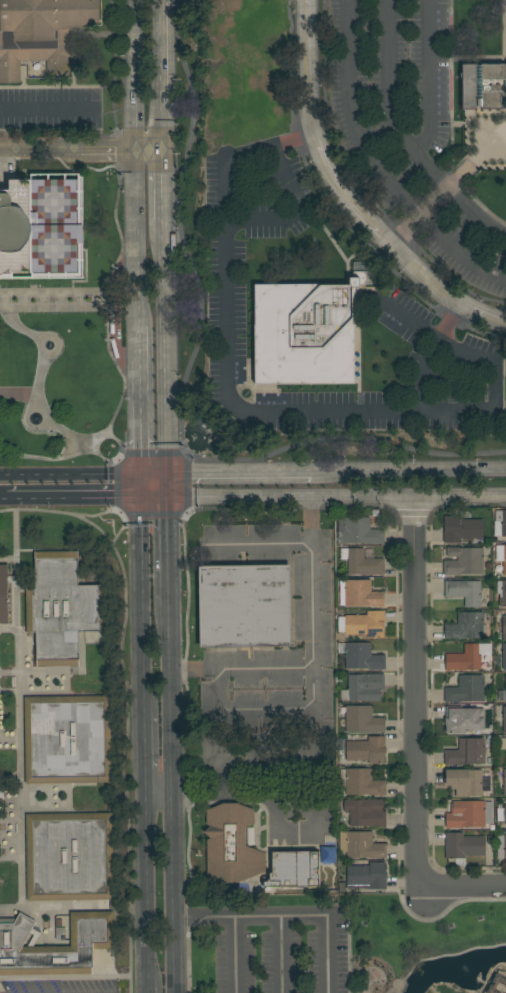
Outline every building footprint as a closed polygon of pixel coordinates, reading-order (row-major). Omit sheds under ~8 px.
[(20,83),(0,84),(0,0),(99,0),(99,23),(69,28),(70,76),(46,76),(46,61),(20,62),(20,83)] [(505,67),(505,111),(481,110),(482,107),(477,107),(477,110),(462,110),(462,64),(477,64),(477,66),(481,66),(481,64),(505,65),(505,67)] [(6,274),(0,276),(0,190),(9,190),(9,180),(76,180),(76,225),(82,225),(83,244),(77,244),(77,273),(10,273),(10,270),(6,274)] [(349,285),(349,278),(353,278),(353,262),(366,262),(366,267),(370,267),(370,272),(375,272),(375,284),(360,284),(360,288),(354,288),(354,384),(255,385),(254,285),(349,285)] [(446,387),(446,374),(458,374),(458,387),(446,387)] [(501,510),(505,510),(505,536),(494,536),(494,521),(501,521),(501,510)] [(460,516),(460,520),(483,520),(483,539),(461,539),(461,544),(444,543),(444,531),(444,516),(460,516)] [(370,517),(370,529),(384,529),(384,544),(368,544),(338,544),(338,518),(370,517)] [(503,545),(505,545),(505,576),(503,576),(503,561),(496,561),(496,545),(503,545)] [(443,560),(457,560),(457,557),(446,557),(446,547),(458,547),(458,548),(484,548),(483,574),(460,574),(460,576),(443,575),(443,560)] [(364,548),(364,559),(384,559),(384,575),(348,575),(348,560),(340,560),(340,549),(364,548)] [(36,667),(35,632),(26,632),(25,586),(35,586),(34,552),(78,551),(78,585),(106,585),(107,631),(79,632),(79,666),(36,667)] [(8,624),(0,624),(0,565),(7,565),(8,624)] [(292,647),(199,648),(198,566),(290,565),(292,647)] [(384,592),(384,607),(379,607),(379,606),(368,606),(344,606),(344,580),(371,580),(371,592),(384,592)] [(450,580),(450,581),(481,581),(481,608),(465,608),(465,597),(445,597),(444,581),(450,580)] [(502,581),(505,581),(505,606),(503,606),(503,607),(499,607),(499,597),(500,597),(499,594),(496,594),(496,581),(502,581)] [(444,625),(457,625),(457,612),(458,612),(458,609),(466,609),(466,612),(483,612),(483,613),(489,613),(489,626),(486,626),(486,633),(484,633),(484,639),(449,639),(444,639),(444,625)] [(384,611),(384,623),(383,623),(383,638),(367,638),(367,635),(345,635),(345,615),(367,615),(367,611),(384,611)] [(345,643),(371,643),(371,655),(385,655),(385,670),(368,670),(368,669),(345,669),(345,643)] [(491,644),(491,656),(481,656),(481,670),(450,670),(450,671),(445,671),(445,654),(464,654),(464,644),(491,644)] [(379,674),(384,674),(384,691),(380,691),(380,694),(381,694),(381,698),(380,698),(380,702),(363,702),(363,701),(348,701),(348,700),(340,700),(340,690),(348,690),(348,675),(379,674)] [(458,675),(485,676),(484,701),(462,701),(462,703),(444,702),(444,688),(458,687),(458,675)] [(505,676),(505,702),(505,701),(498,701),(498,691),(505,691),(505,676)] [(111,696),(112,783),(26,784),(24,697),(111,696)] [(372,706),(372,718),(385,718),(385,733),(380,733),(380,732),(345,732),(345,706),(372,706)] [(461,707),(461,711),(484,711),(484,730),(462,730),(462,734),(445,734),(445,719),(445,707),(461,707)] [(385,737),(385,748),(386,748),(386,755),(385,755),(385,764),(368,764),(368,761),(346,761),(346,741),(368,741),(368,737),(385,737)] [(458,750),(458,738),(485,738),(485,764),(462,764),(462,765),(444,765),(444,750),(458,750)] [(372,781),(386,781),(386,796),(369,796),(369,795),(346,795),(346,794),(343,794),(343,779),(340,779),(340,770),(346,770),(346,769),(372,769),(372,781)] [(482,796),(468,796),(468,797),(456,797),(456,790),(451,790),(451,786),(445,786),(445,770),(482,770),(482,796)] [(349,826),(349,812),(344,812),(344,800),(364,800),(364,799),(383,799),(383,802),(384,803),(384,807),(383,808),(383,810),(385,811),(386,827),(349,826)] [(485,801),(485,802),(492,802),(492,824),(485,824),(485,827),(451,828),(451,829),(446,829),(446,813),(459,813),(459,801),(485,801)] [(254,824),(245,827),(246,846),(265,854),(266,865),(263,866),(262,873),(239,883),(221,883),(207,877),(206,840),(210,839),(204,832),(209,826),(206,825),(207,810),(223,803),(236,803),(254,810),(254,824)] [(504,805),(505,805),(505,824),(504,824),(504,821),(497,821),(496,809),(504,809),(504,805)] [(112,813),(113,900),(27,901),(26,814),(112,813)] [(373,832),(373,844),(387,844),(387,859),(370,859),(370,858),(347,858),(347,852),(339,852),(339,832),(373,832)] [(504,832),(505,832),(505,859),(497,859),(497,835),(504,835),(504,832)] [(463,833),(463,837),(485,837),(485,856),(465,856),(465,859),(446,859),(446,833),(463,833)] [(297,852),(297,851),(311,851),(311,852),(319,852),(319,887),(311,887),(311,888),(292,888),(263,888),(263,877),(269,877),(269,874),(272,873),(272,852),(297,852)] [(369,866),(369,862),(385,862),(385,872),(387,872),(387,878),(386,878),(386,889),(347,890),(347,866),(369,866)] [(93,974),(0,976),(0,919),(15,919),(20,913),(36,922),(22,947),(70,946),(70,912),(114,912),(114,949),(93,950),(93,974)] [(55,928),(65,928),(65,941),(57,941),(55,939),(55,928)] [(496,973),(505,978),(505,987),(499,983),(498,985),(497,985),(496,988),(495,991),(500,992),(486,992),(490,985),(491,985),(492,983),(491,982),(496,973)]
